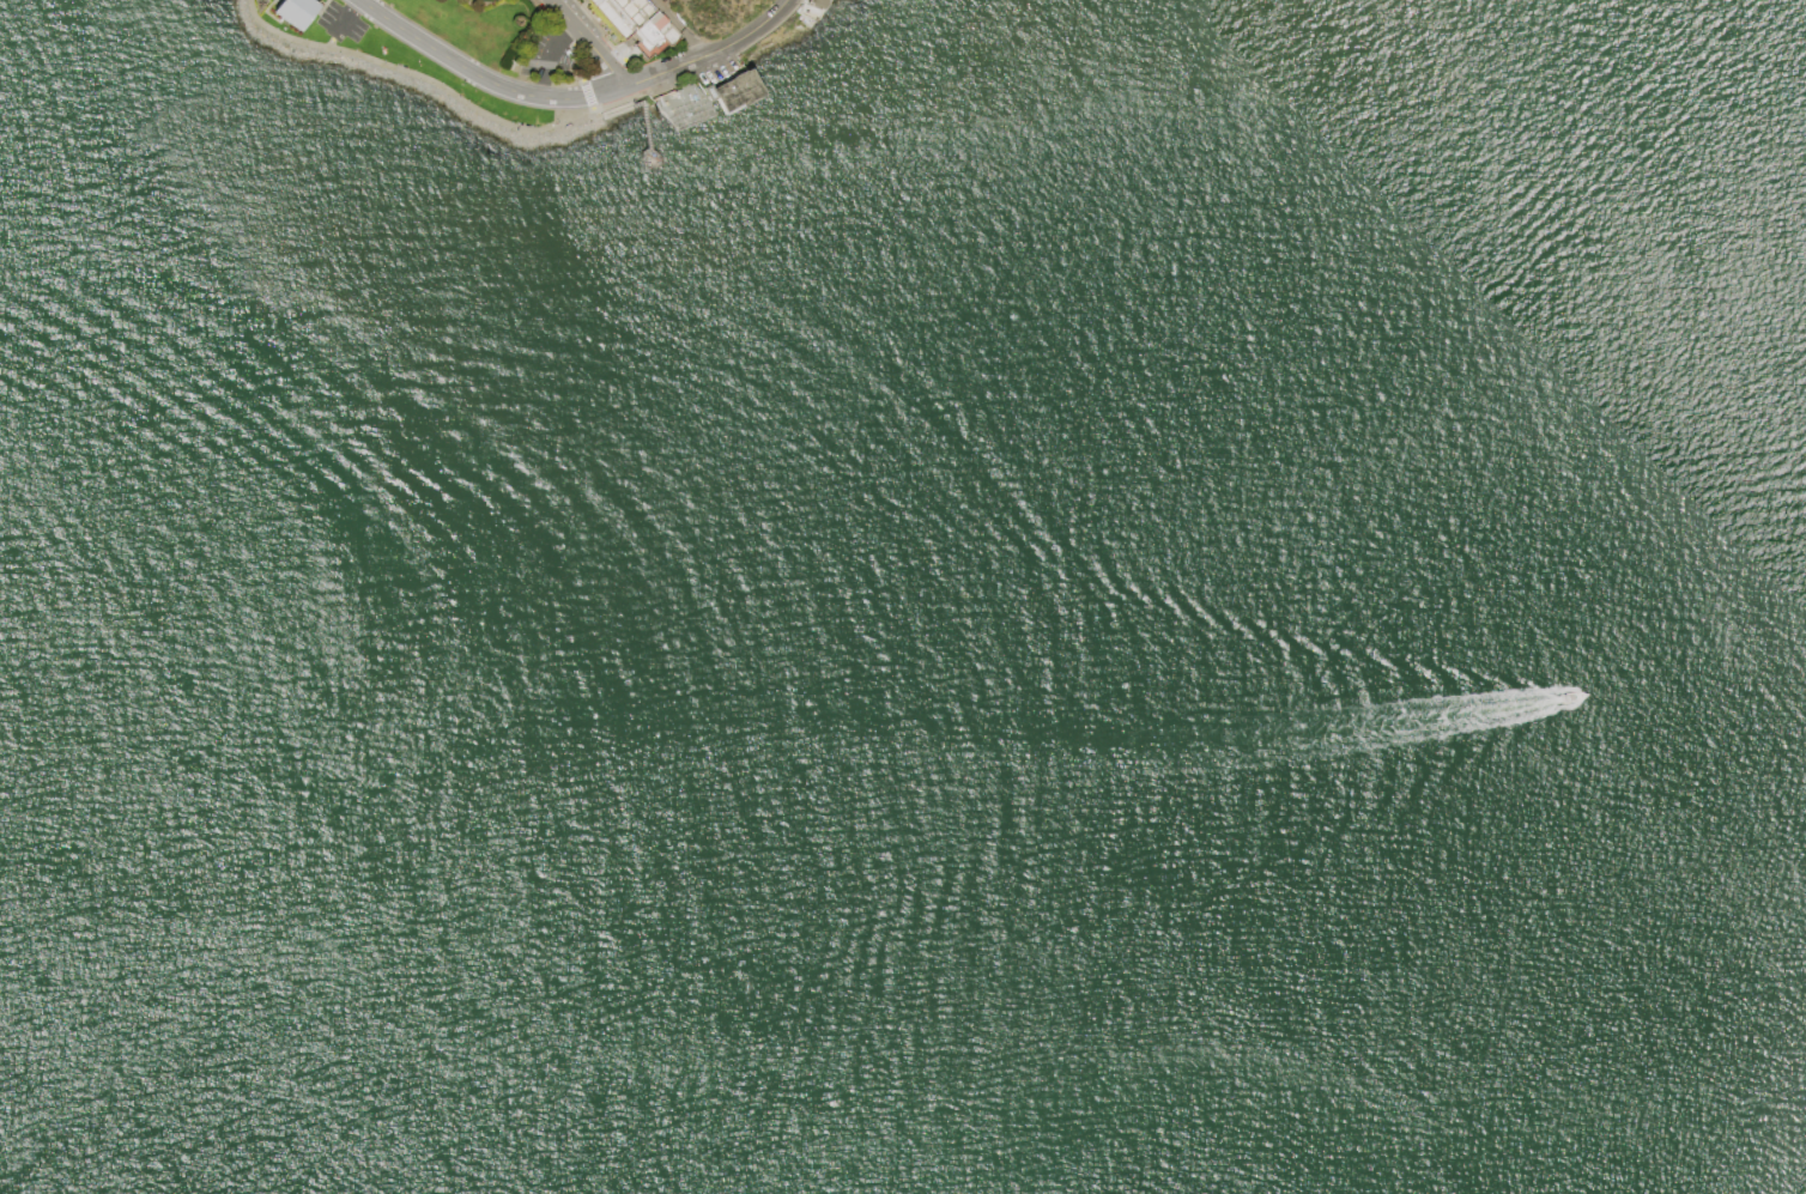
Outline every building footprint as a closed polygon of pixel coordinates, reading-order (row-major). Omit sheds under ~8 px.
[(299,35),(319,8),(308,0),(284,0),(273,14),(299,35)] [(622,40),(586,0),(647,0),(679,36),(668,47),(667,44),(653,56),(646,62),(631,46),(636,42),(629,34),(622,40)] [(802,5),(804,0),(822,0),(818,11),(802,5)] [(746,68),(760,95),(739,107),(738,103),(721,113),(714,98),(707,102),(699,87),(708,83),(710,87),(728,78),(728,75),(740,69),(741,71),(746,68)] [(692,81),(707,101),(711,114),(674,129),(657,109),(653,98),(678,87),(677,85),(686,81),(687,84),(692,81)]
